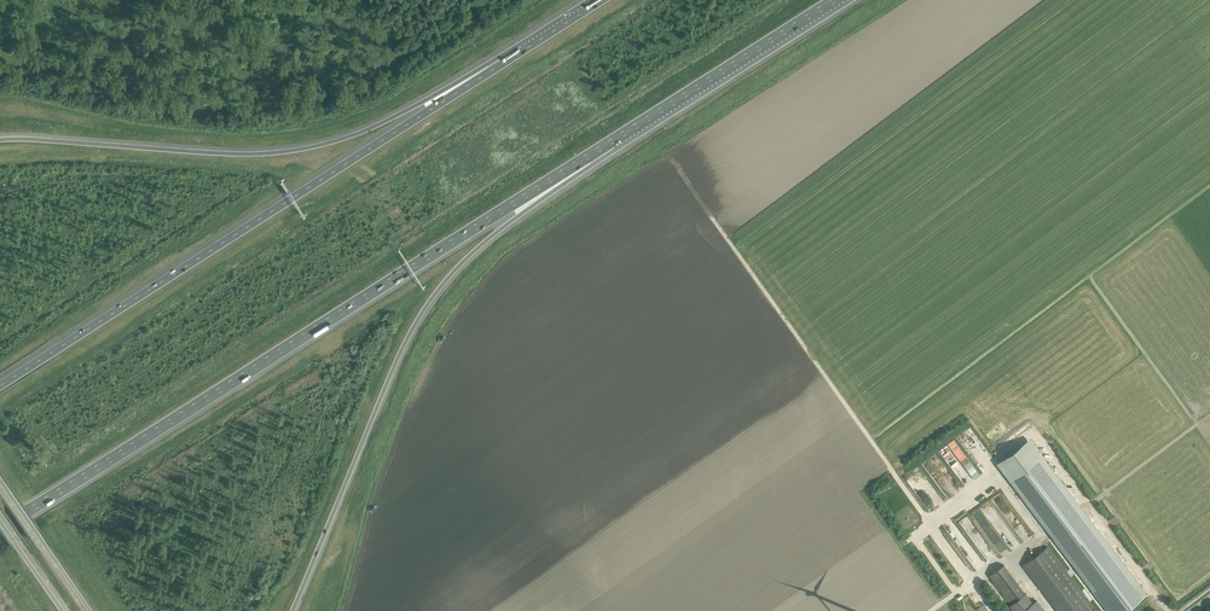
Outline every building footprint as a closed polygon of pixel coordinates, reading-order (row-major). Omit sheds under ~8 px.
[(289,195),(275,203),(277,206),(291,198),(289,195)] [(1030,439),(997,463),(1108,610),(1123,610),(1146,594),(1030,439)] [(972,452),(966,457),(969,461),(976,456),(972,452)] [(940,490),(953,483),(944,465),(939,467),(937,463),(934,465),(935,467),(931,469),(933,474),(932,475),(940,490)] [(910,479),(930,517),(946,508),(933,484),(930,485),(923,472),(910,479)] [(990,519),(994,517),(988,505),(984,507),(990,519)] [(987,526),(980,509),(975,511),(981,528),(987,526)] [(1023,537),(1027,534),(1014,518),(1010,521),(1023,537)] [(963,522),(970,536),(976,533),(969,519),(963,522)] [(1031,531),(1034,534),(1039,528),(1036,525),(1031,531)] [(930,535),(960,577),(966,573),(967,575),(962,578),(964,581),(973,575),(952,545),(951,545),(939,529),(930,535)] [(1057,559),(1048,547),(1022,566),(1023,566),(1057,610),(1096,610),(1057,559)] [(1014,610),(1044,610),(1036,600),(1033,603),(1004,565),(989,576),(1011,604),(1009,605),(1014,610)]
